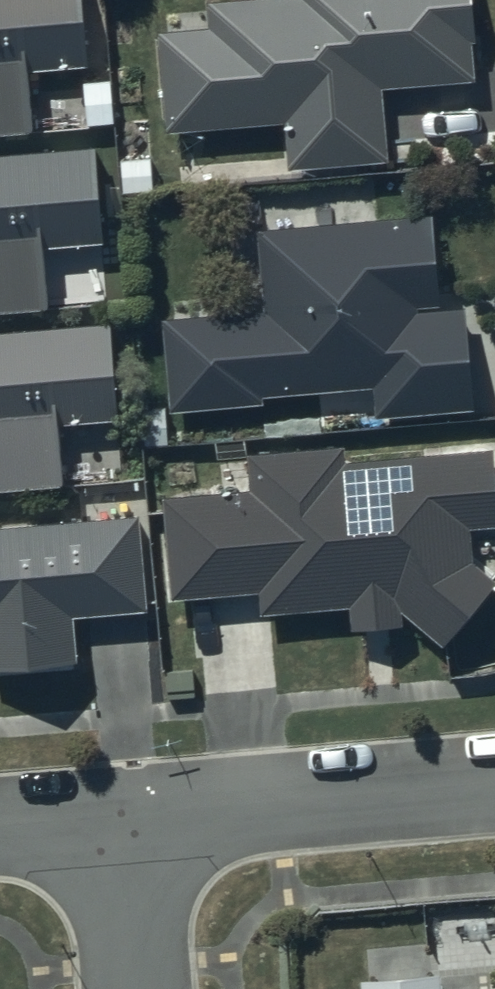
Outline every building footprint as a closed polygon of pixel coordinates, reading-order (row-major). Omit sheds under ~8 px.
[(29,124),(23,65),(87,59),(81,0),(0,0),(0,127),(29,124)] [(158,28),(166,126),(286,116),(290,162),(387,154),(381,82),(473,75),(470,34),(473,34),(470,0),(208,0),(210,23),(158,28)] [(0,155),(0,309),(47,305),(42,239),(98,235),(91,148),(0,155)] [(431,211),(256,225),(263,306),(163,314),(170,404),(260,396),(259,389),(372,380),(375,410),(472,402),(464,299),(438,301),(431,211)] [(0,328),(0,483),(61,477),(55,420),(117,415),(108,318),(0,328)] [(164,492),(171,592),(259,585),(261,607),(349,600),(351,622),(400,618),(399,603),(442,640),(494,578),(470,556),(471,522),(494,521),(494,494),(491,445),(346,456),(345,442),(249,450),(251,485),(164,492)] [(0,523),(0,662),(74,655),(70,612),(144,605),(135,512),(0,523)] [(438,969),(362,975),(363,988),(439,988),(438,969)]
